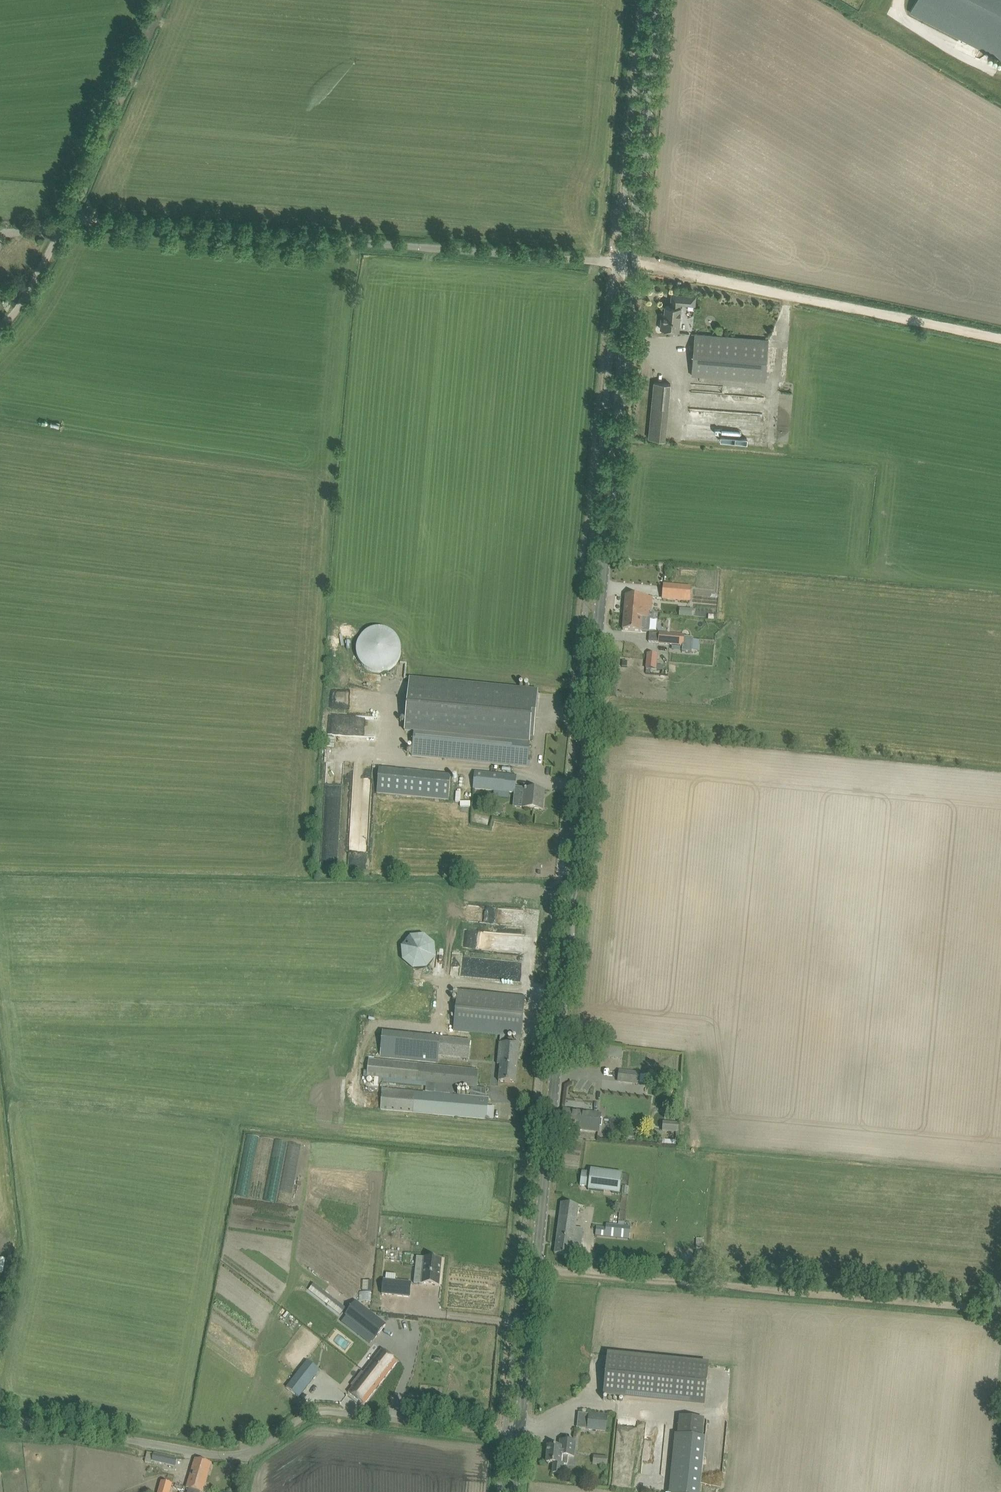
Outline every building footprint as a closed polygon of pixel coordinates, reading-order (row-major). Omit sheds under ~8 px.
[(910,12),(1000,59),(1000,0),(916,0),(910,12)] [(680,304),(695,305),(696,296),(672,294),(671,306),(665,305),(664,318),(662,317),(661,329),(679,330),(681,307),(680,307),(680,304)] [(769,340),(705,335),(695,334),(692,375),(765,381),(769,340)] [(671,383),(664,383),(654,382),(649,438),(665,440),(671,383)] [(664,585),(663,600),(690,602),(691,587),(664,585)] [(626,595),(624,613),(638,614),(639,609),(643,609),(643,611),(651,611),(652,598),(636,596),(626,595)] [(624,616),(623,630),(633,631),(641,632),(641,631),(649,632),(650,619),(653,619),(654,612),(651,612),(651,611),(643,611),(643,609),(639,609),(638,614),(624,613),(624,616)] [(685,629),(698,629),(699,618),(685,617),(685,629)] [(378,672),(382,672),(385,671),(389,670),(392,668),(395,666),(397,663),(399,660),(400,657),(401,654),(401,650),(401,647),(400,643),(399,640),(397,637),(395,634),(392,632),(389,630),(385,629),(382,628),(378,628),(374,628),(370,629),(367,631),(364,633),(361,636),(359,639),(358,643),(357,647),(357,650),(357,654),(358,658),(360,661),(362,664),(365,667),(368,669),(371,671),(375,672),(378,672)] [(650,632),(649,642),(659,643),(683,645),(682,651),(692,652),(693,637),(684,637),(684,635),(660,633),(650,632)] [(647,658),(646,669),(656,669),(657,659),(658,656),(648,655),(647,658)] [(538,693),(409,681),(405,731),(414,731),(412,756),(530,767),(531,757),(528,757),(530,736),(534,736),(538,693)] [(334,747),(335,735),(328,735),(327,746),(334,747)] [(377,793),(448,800),(451,775),(432,773),(433,771),(425,770),(425,773),(380,768),(377,793)] [(474,772),(472,789),(474,789),(494,791),(494,797),(509,798),(510,792),(515,793),(515,788),(515,783),(516,776),(474,772)] [(523,807),(542,809),(544,791),(525,789),(523,807)] [(352,866),(367,867),(371,794),(356,793),(352,866)] [(500,815),(505,808),(497,804),(493,811),(500,815)] [(328,818),(327,856),(339,857),(340,819),(328,818)] [(509,921),(509,912),(480,913),(480,922),(509,921)] [(486,951),(524,954),(526,934),(477,930),(476,939),(472,939),(471,946),(486,947),(486,951)] [(414,969),(427,968),(435,958),(435,945),(424,936),(411,937),(402,947),(403,961),(414,969)] [(511,977),(511,963),(468,962),(467,975),(511,977)] [(525,998),(515,997),(458,990),(454,1030),(502,1035),(500,1065),(499,1081),(516,1083),(520,1037),(521,1037),(525,998)] [(461,1058),(463,1041),(383,1033),(381,1048),(376,1048),(376,1055),(380,1055),(380,1057),(438,1063),(438,1056),(461,1058)] [(596,1049),(595,1049),(594,1049),(594,1047),(583,1046),(581,1060),(593,1061),(594,1052),(596,1052),(596,1049)] [(477,1087),(477,1084),(478,1070),(368,1059),(367,1077),(470,1088),(469,1096),(383,1087),(380,1109),(485,1120),(488,1099),(485,1099),(486,1088),(477,1087)] [(648,1075),(640,1074),(619,1071),(618,1081),(639,1084),(639,1083),(647,1084),(648,1075)] [(600,1116),(574,1112),(564,1111),(561,1128),(598,1133),(600,1116)] [(670,1122),(669,1132),(677,1133),(678,1133),(678,1123),(670,1122)] [(627,1140),(634,1141),(635,1134),(628,1133),(627,1140)] [(591,1169),(590,1172),(582,1171),(581,1185),(588,1186),(588,1189),(620,1193),(623,1173),(591,1169)] [(561,1203),(554,1254),(572,1256),(573,1246),(581,1247),(583,1229),(575,1228),(579,1206),(571,1205),(561,1203)] [(596,1227),(596,1235),(629,1239),(630,1227),(606,1225),(606,1228),(596,1227)] [(417,1257),(414,1283),(439,1286),(441,1259),(425,1258),(417,1257)] [(383,1280),(382,1294),(410,1297),(412,1283),(396,1281),(386,1280),(383,1280)] [(313,1284),(309,1290),(341,1315),(345,1309),(313,1284)] [(356,1302),(346,1314),(376,1337),(386,1325),(372,1315),(356,1302)] [(382,1350),(365,1371),(381,1384),(397,1362),(382,1350)] [(705,1405),(709,1365),(607,1355),(604,1395),(705,1405)] [(302,1367),(287,1387),(299,1397),(315,1377),(302,1367)] [(353,1387),(348,1392),(364,1405),(381,1384),(365,1371),(364,1373),(362,1371),(351,1385),(353,1387)] [(589,1413),(587,1430),(606,1432),(608,1416),(589,1413)] [(680,1417),(678,1435),(702,1437),(704,1419),(680,1417)] [(575,1458),(577,1442),(560,1440),(559,1447),(548,1446),(546,1463),(554,1464),(553,1474),(562,1474),(563,1464),(569,1465),(570,1457),(575,1458)] [(177,1459),(154,1454),(148,1452),(146,1462),(152,1464),(152,1462),(176,1467),(177,1459)] [(607,1465),(608,1456),(600,1455),(599,1464),(607,1465)] [(204,1489),(212,1464),(195,1459),(187,1483),(204,1489)] [(173,1484),(161,1481),(158,1491),(171,1491),(173,1484)] [(204,1489),(187,1483),(186,1488),(189,1489),(188,1491),(203,1491),(204,1489)]
